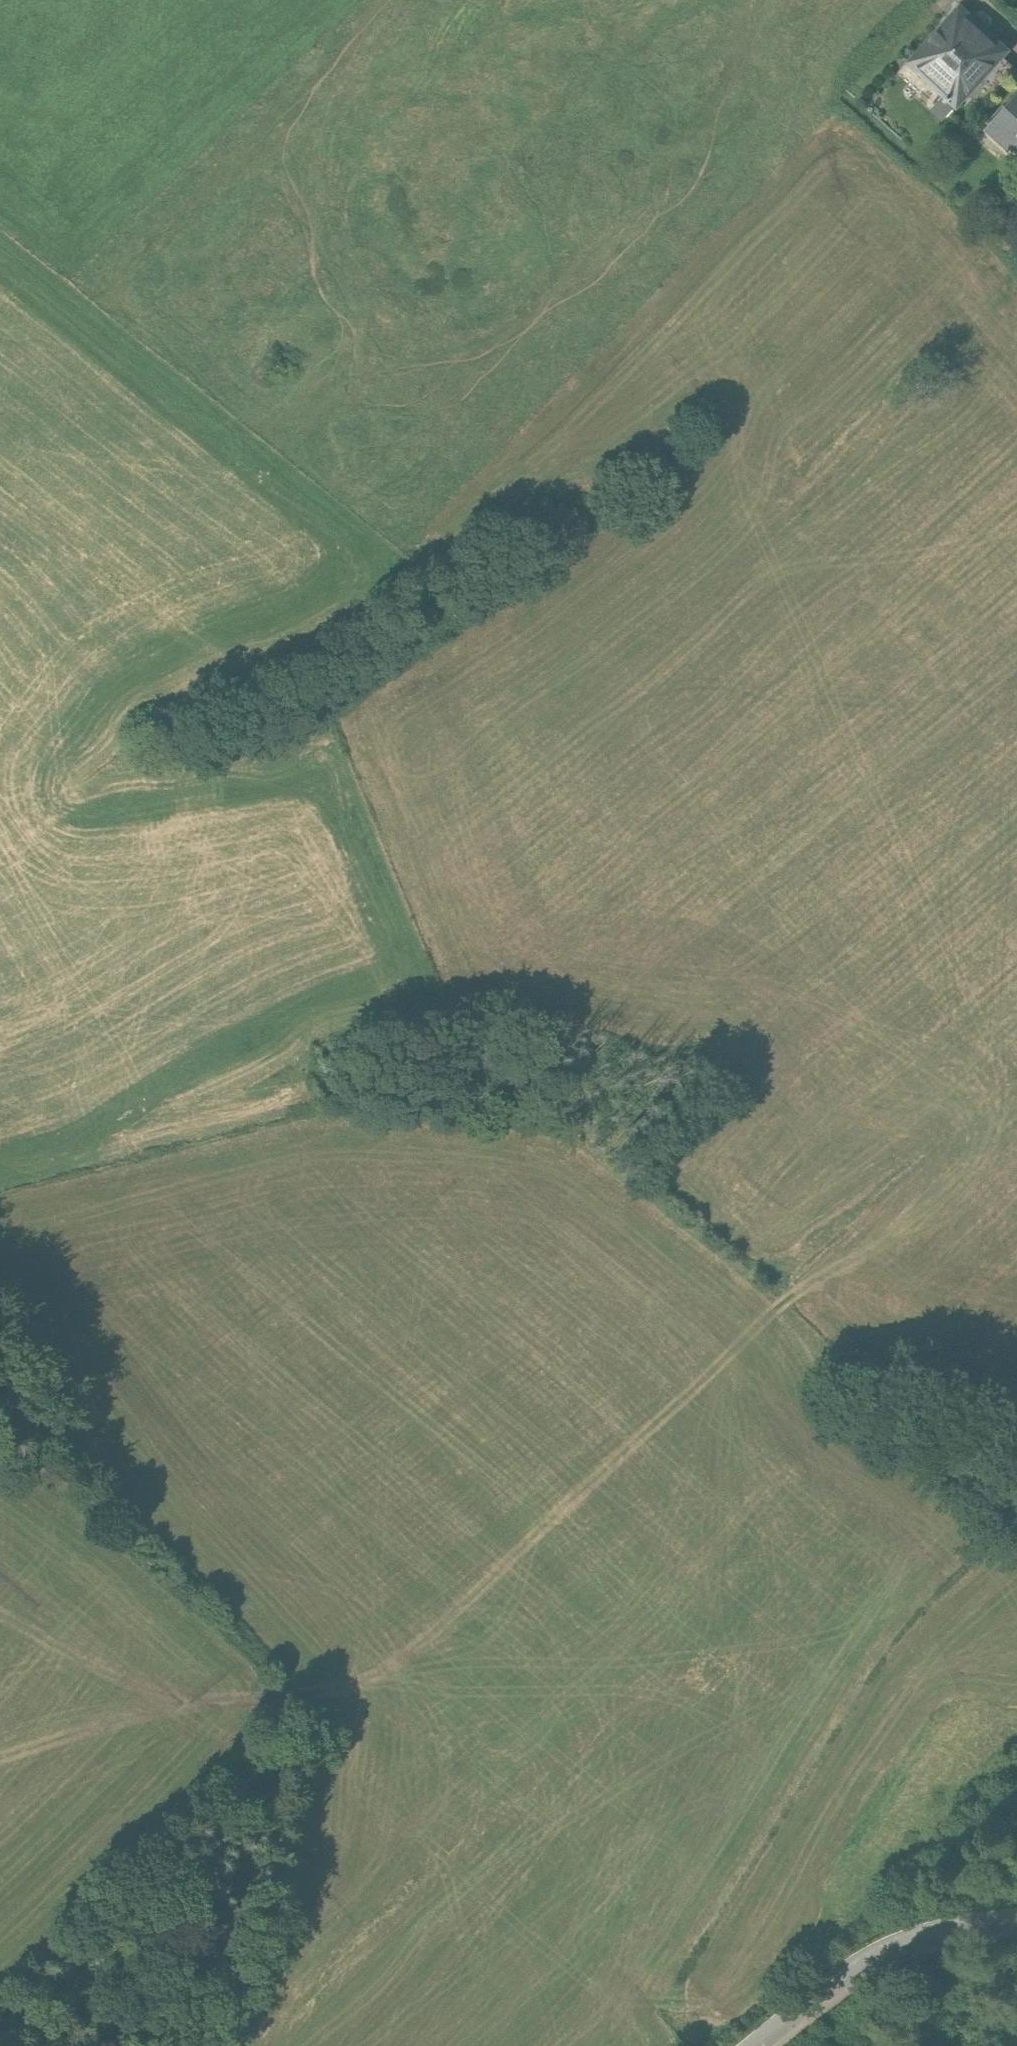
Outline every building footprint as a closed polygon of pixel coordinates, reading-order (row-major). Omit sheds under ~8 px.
[(1008,51),(958,6),(906,63),(956,108),(982,80),(1002,58),(1008,51)] [(1016,70),(1002,58),(982,80),(995,92),(1016,70)] [(982,132),(1005,153),(1009,149),(1016,156),(1016,94),(982,132)]
